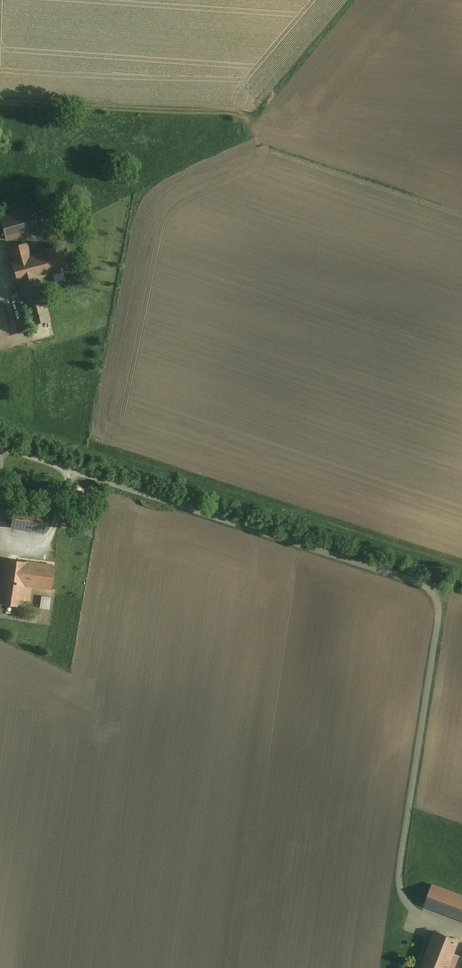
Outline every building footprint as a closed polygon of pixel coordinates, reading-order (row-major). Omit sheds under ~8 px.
[(32,207),(0,215),(0,219),(6,241),(39,232),(32,207)] [(28,242),(7,248),(29,326),(50,320),(38,278),(51,274),(51,275),(70,270),(63,244),(31,253),(28,242)] [(48,508),(14,503),(10,529),(44,534),(48,508)] [(4,557),(0,582),(0,604),(25,608),(28,589),(51,592),(55,565),(4,557)] [(49,608),(51,596),(41,594),(39,607),(49,608)] [(432,884),(424,906),(461,921),(461,895),(432,884)] [(434,929),(419,967),(449,967),(460,939),(434,929)]
